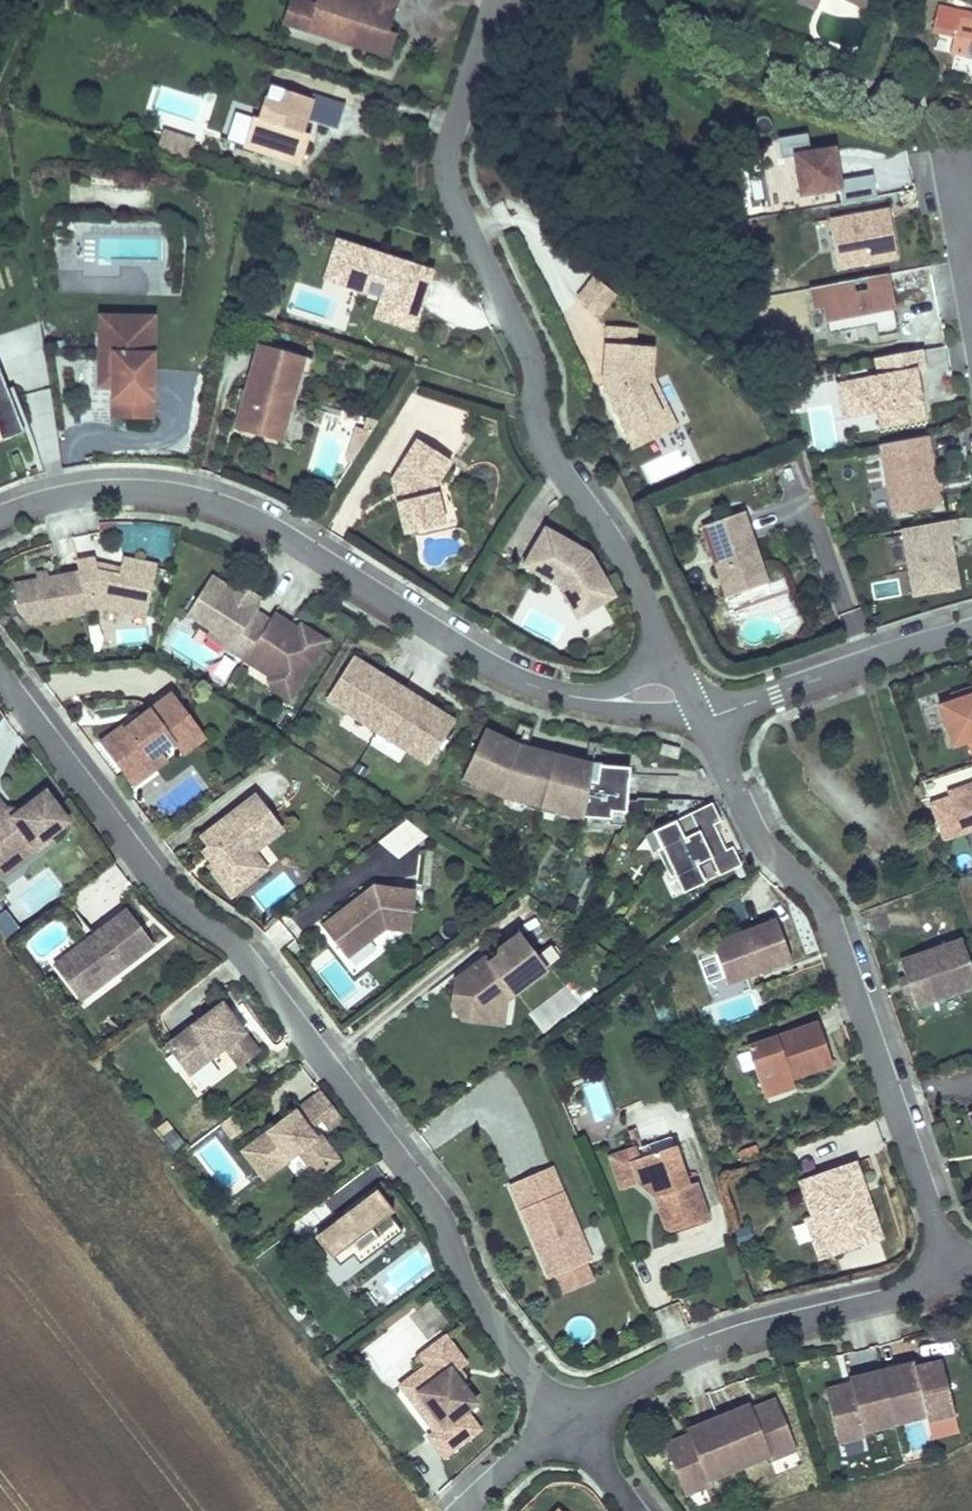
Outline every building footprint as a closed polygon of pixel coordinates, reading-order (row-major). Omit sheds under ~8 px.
[(283,23),(307,31),(314,7),(292,0),(290,0),(283,23)] [(395,33),(387,30),(395,6),(377,0),(317,0),(314,7),(307,31),(343,42),(345,39),(352,41),(351,44),(387,56),(395,33)] [(938,3),(932,29),(955,34),(951,51),(971,55),(971,10),(938,3)] [(301,132),(305,120),(337,131),(345,105),(313,95),(312,99),(270,86),(260,119),(253,117),(243,146),(301,164),(307,145),(303,143),(306,133),(301,132)] [(243,146),(253,117),(235,111),(226,140),(243,146)] [(155,148),(189,158),(195,136),(162,126),(155,148)] [(806,134),(776,139),(780,159),(794,157),(800,195),(839,188),(841,203),(876,196),(872,174),(838,180),(833,149),(809,153),(806,134)] [(888,209),(863,214),(866,228),(891,223),(888,209)] [(863,214),(829,220),(837,268),(897,257),(891,223),(866,228),(863,214)] [(355,247),(338,241),(325,279),(342,285),(355,247)] [(412,329),(431,271),(355,247),(342,285),(365,292),(369,278),(386,283),(381,297),(375,317),(412,329)] [(887,274),(811,288),(814,308),(823,306),(828,333),(875,325),(877,337),(898,334),(887,274)] [(594,277),(577,298),(598,315),(615,294),(594,277)] [(369,278),(365,292),(381,297),(386,283),(369,278)] [(153,333),(153,318),(100,317),(98,388),(112,388),(112,387),(116,388),(117,378),(113,379),(113,355),(107,355),(107,332),(153,333)] [(635,330),(607,327),(606,344),(634,346),(635,330)] [(112,417),(151,418),(153,333),(107,332),(107,355),(113,355),(113,379),(117,378),(116,388),(112,387),(112,388),(112,417)] [(258,344),(235,427),(271,437),(278,412),(288,415),(299,372),(304,357),(258,344)] [(634,346),(606,344),(604,366),(610,367),(609,381),(603,384),(634,449),(654,439),(646,422),(661,415),(646,384),(653,381),(652,374),(653,347),(634,346)] [(924,368),(921,350),(875,358),(878,376),(854,381),(860,413),(877,410),(881,429),(924,420),(914,371),(924,368)] [(307,375),(312,359),(304,357),(299,372),(307,375)] [(12,399),(0,370),(0,403),(12,399)] [(653,381),(646,384),(661,415),(646,422),(654,439),(675,429),(653,381)] [(860,413),(854,381),(837,384),(843,416),(860,413)] [(25,433),(19,416),(12,399),(0,403),(0,442),(25,433)] [(281,439),(288,415),(278,412),(271,437),(281,439)] [(349,467),(379,423),(368,421),(365,430),(355,431),(349,467)] [(939,506),(927,436),(880,444),(892,515),(939,506)] [(450,461),(417,440),(392,480),(398,484),(402,501),(397,502),(405,533),(424,529),(421,516),(440,512),(434,487),(450,461)] [(397,502),(402,501),(398,484),(392,480),(397,502)] [(443,524),(440,512),(421,516),(424,529),(443,524)] [(742,512),(702,526),(727,597),(767,583),(742,512)] [(956,535),(953,519),(901,529),(915,595),(959,588),(950,536),(956,535)] [(545,528),(524,566),(554,583),(557,578),(562,581),(577,606),(609,587),(589,553),(545,528)] [(146,616),(157,564),(123,557),(121,566),(120,574),(97,570),(95,561),(94,558),(77,561),(79,572),(85,609),(100,606),(146,616)] [(120,574),(121,566),(95,561),(97,570),(120,574)] [(47,578),(46,571),(37,573),(38,580),(47,578)] [(13,584),(18,607),(30,622),(85,612),(85,609),(79,572),(47,578),(38,580),(13,584)] [(212,575),(187,614),(211,629),(228,640),(224,646),(244,659),(249,651),(270,619),(257,611),(260,606),(255,603),(233,589),(212,575)] [(557,578),(554,583),(558,585),(577,618),(614,596),(609,587),(577,606),(562,581),(557,578)] [(237,583),(233,589),(255,603),(259,597),(237,583)] [(587,638),(612,627),(604,609),(579,620),(587,638)] [(328,640),(301,623),(298,628),(293,636),(284,630),(289,622),(274,612),(270,619),(249,651),(265,661),(268,674),(271,687),(290,699),(328,640)] [(289,622),(284,630),(293,636),(298,628),(289,622)] [(110,629),(90,632),(94,653),(114,650),(110,629)] [(211,629),(207,636),(224,646),(228,640),(211,629)] [(249,651),(244,659),(268,674),(265,661),(249,651)] [(403,688),(352,656),(326,698),(377,731),(403,688)] [(428,763),(454,721),(403,688),(377,731),(428,763)] [(204,737),(172,694),(142,716),(145,721),(134,729),(129,721),(102,742),(127,776),(161,751),(173,741),(182,754),(204,737)] [(938,705),(952,747),(968,741),(971,753),(971,694),(938,705)] [(139,714),(129,721),(134,729),(145,721),(142,716),(139,714)] [(531,727),(518,723),(512,742),(510,746),(512,746),(509,754),(508,754),(506,758),(519,763),(521,758),(519,758),(522,750),(524,751),(525,747),(531,727)] [(484,729),(477,744),(471,742),(467,750),(473,752),(465,770),(478,776),(475,783),(501,795),(528,802),(530,795),(557,801),(555,810),(582,817),(610,819),(611,811),(625,812),(626,800),(628,773),(629,767),(598,765),(597,769),(595,768),(594,776),(596,776),(595,781),(581,779),(582,774),(584,774),(585,766),(583,766),(584,762),(525,747),(524,751),(522,750),(519,758),(521,758),(519,763),(506,758),(508,754),(509,754),(512,746),(510,746),(512,742),(484,729)] [(601,744),(588,742),(584,762),(583,766),(585,766),(584,774),(582,774),(581,779),(595,781),(596,776),(594,776),(595,768),(597,769),(598,765),(601,744)] [(677,759),(680,749),(662,744),(659,754),(677,759)] [(167,759),(161,751),(127,776),(133,784),(167,759)] [(465,770),(460,782),(473,788),(475,783),(478,776),(465,770)] [(964,786),(947,792),(943,779),(923,786),(929,803),(942,839),(971,829),(971,783),(964,786)] [(9,859),(24,862),(39,850),(35,845),(50,834),(51,837),(64,827),(66,815),(53,799),(51,800),(45,793),(21,812),(24,816),(18,821),(14,816),(0,798),(0,866),(9,859)] [(266,869),(253,852),(282,830),(255,795),(202,836),(210,846),(219,858),(212,863),(208,866),(232,896),(250,882),(266,869)] [(526,808),(553,815),(555,810),(557,801),(530,795),(528,802),(526,808)] [(675,819),(652,830),(661,848),(656,850),(669,878),(674,876),(682,893),(705,882),(696,865),(710,858),(719,875),(741,865),(731,846),(725,849),(713,824),(720,821),(711,802),(689,812),(697,830),(683,837),(675,819)] [(624,825),(625,812),(611,811),(610,819),(609,824),(624,825)] [(14,816),(18,821),(24,816),(21,812),(14,816)] [(404,817),(381,844),(402,863),(426,836),(404,817)] [(35,845),(39,850),(53,839),(51,837),(50,834),(35,845)] [(210,846),(203,851),(212,863),(219,858),(210,846)] [(2,878),(24,862),(9,859),(0,866),(0,876),(2,878)] [(411,930),(416,892),(373,886),(359,897),(362,901),(352,909),(349,905),(322,926),(345,957),(384,926),(411,930)] [(362,901),(359,897),(349,905),(352,909),(362,901)] [(154,944),(127,909),(93,936),(97,940),(87,948),(83,943),(65,957),(91,992),(154,944)] [(8,911),(0,917),(0,933),(9,944),(24,932),(8,911)] [(791,960),(775,920),(712,944),(727,984),(791,960)] [(97,940),(93,936),(83,943),(87,948),(97,940)] [(544,970),(517,936),(499,950),(498,955),(490,962),(482,968),(478,963),(456,979),(454,995),(471,998),(469,1015),(498,1019),(500,997),(510,990),(513,994),(544,970)] [(961,939),(900,961),(916,1007),(971,988),(971,969),(961,939)] [(490,962),(486,956),(478,963),(482,968),(490,962)] [(65,957),(54,966),(81,1000),(91,992),(65,957)] [(258,1051),(221,1003),(166,1045),(189,1074),(224,1047),(238,1066),(258,1051)] [(832,1065),(817,1022),(747,1046),(761,1089),(791,1078),(832,1065)] [(761,1089),(767,1104),(796,1094),(791,1078),(761,1089)] [(342,1119),(321,1091),(307,1102),(320,1120),(328,1129),(342,1119)] [(307,1102),(295,1111),(309,1130),(320,1120),(307,1102)] [(242,1151),(263,1178),(298,1152),(316,1176),(338,1159),(319,1134),(315,1138),(309,1130),(295,1111),(242,1151)] [(187,1146),(170,1122),(158,1130),(175,1155),(187,1146)] [(634,1149),(637,1158),(674,1146),(671,1136),(634,1149)] [(708,1219),(695,1182),(688,1185),(674,1146),(637,1158),(631,1160),(639,1183),(655,1197),(661,1195),(672,1226),(673,1231),(708,1219)] [(622,1188),(639,1183),(631,1160),(637,1158),(634,1149),(611,1157),(622,1188)] [(761,1162),(758,1149),(736,1154),(739,1168),(761,1162)] [(855,1163),(800,1182),(812,1219),(819,1216),(823,1218),(836,1254),(862,1244),(857,1231),(877,1225),(865,1192),(861,1193),(859,1188),(863,1186),(855,1163)] [(551,1167),(510,1184),(548,1275),(583,1259),(589,1257),(551,1167)] [(377,1191),(368,1199),(373,1206),(383,1199),(377,1191)] [(666,1228),(672,1226),(661,1195),(655,1197),(666,1228)] [(318,1237),(339,1265),(352,1255),(376,1237),(383,1246),(402,1231),(389,1214),(393,1211),(383,1199),(373,1206),(368,1199),(318,1237)] [(820,1259),(836,1254),(823,1218),(819,1216),(812,1219),(806,1221),(820,1259)] [(881,1237),(877,1225),(857,1231),(862,1244),(881,1237)] [(750,1228),(735,1234),(743,1253),(757,1248),(750,1228)] [(383,1246),(376,1237),(352,1255),(359,1264),(383,1246)] [(593,1282),(583,1259),(548,1275),(558,1297),(593,1282)] [(367,1288),(376,1307),(391,1300),(382,1281),(367,1288)] [(412,1311),(421,1338),(443,1331),(434,1304),(412,1311)] [(445,1337),(420,1356),(427,1366),(408,1380),(431,1410),(423,1416),(435,1432),(429,1437),(443,1456),(479,1430),(465,1411),(475,1403),(460,1383),(453,1374),(459,1370),(466,1365),(445,1337)] [(953,1414),(939,1361),(924,1365),(921,1371),(915,1372),(914,1368),(913,1363),(881,1371),(894,1424),(925,1416),(926,1421),(953,1414)] [(466,1379),(459,1370),(453,1374),(460,1383),(466,1379)] [(825,1390),(838,1443),(865,1436),(863,1432),(894,1424),(881,1371),(849,1379),(850,1384),(851,1389),(846,1390),(840,1387),(825,1390)] [(408,1380),(400,1386),(423,1416),(431,1410),(408,1380)] [(795,1451),(774,1400),(760,1406),(758,1412),(752,1414),(750,1410),(748,1405),(717,1418),(738,1469),(768,1456),(770,1461),(795,1451)] [(750,1410),(752,1414),(758,1412),(760,1406),(750,1410)] [(953,1414),(926,1421),(931,1441),(958,1434),(953,1414)] [(665,1445),(685,1496),(711,1485),(709,1481),(738,1469),(717,1418),(687,1431),(689,1435),(691,1439),(686,1442),(679,1439),(665,1445)] [(923,1423),(906,1426),(910,1450),(927,1447),(923,1423)]
